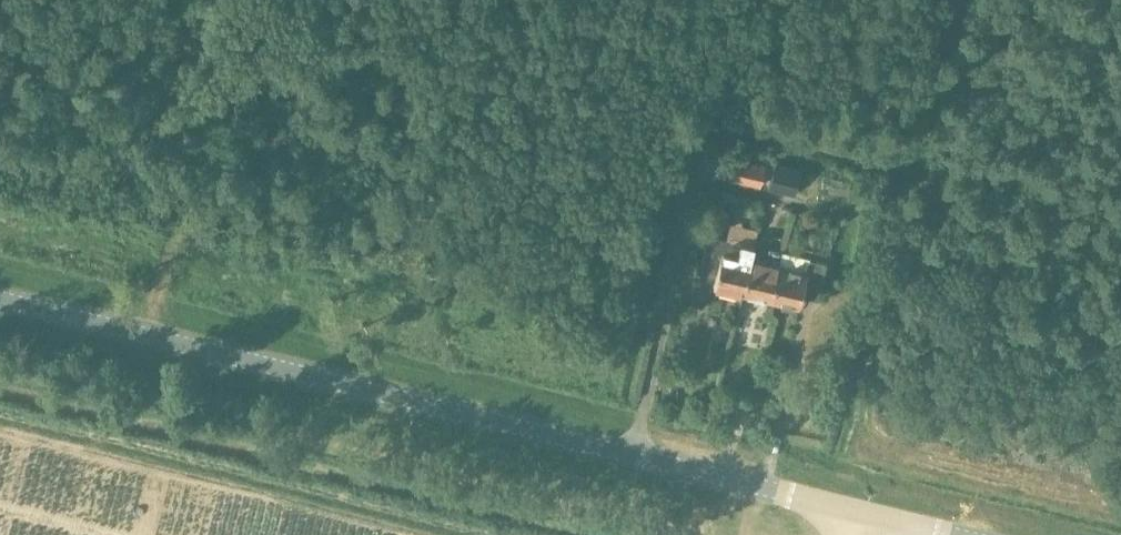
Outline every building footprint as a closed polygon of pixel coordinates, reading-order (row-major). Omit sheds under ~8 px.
[(728,178),(760,186),(765,164),(733,156),(728,178)] [(802,167),(782,163),(776,188),(796,192),(802,167)] [(742,293),(750,258),(753,245),(709,234),(699,275),(715,279),(713,286),(742,293)] [(770,300),(778,265),(782,251),(769,248),(765,262),(750,258),(742,293),(770,300)] [(770,300),(799,307),(801,296),(817,299),(826,262),(809,258),(806,271),(778,265),(770,300)]
